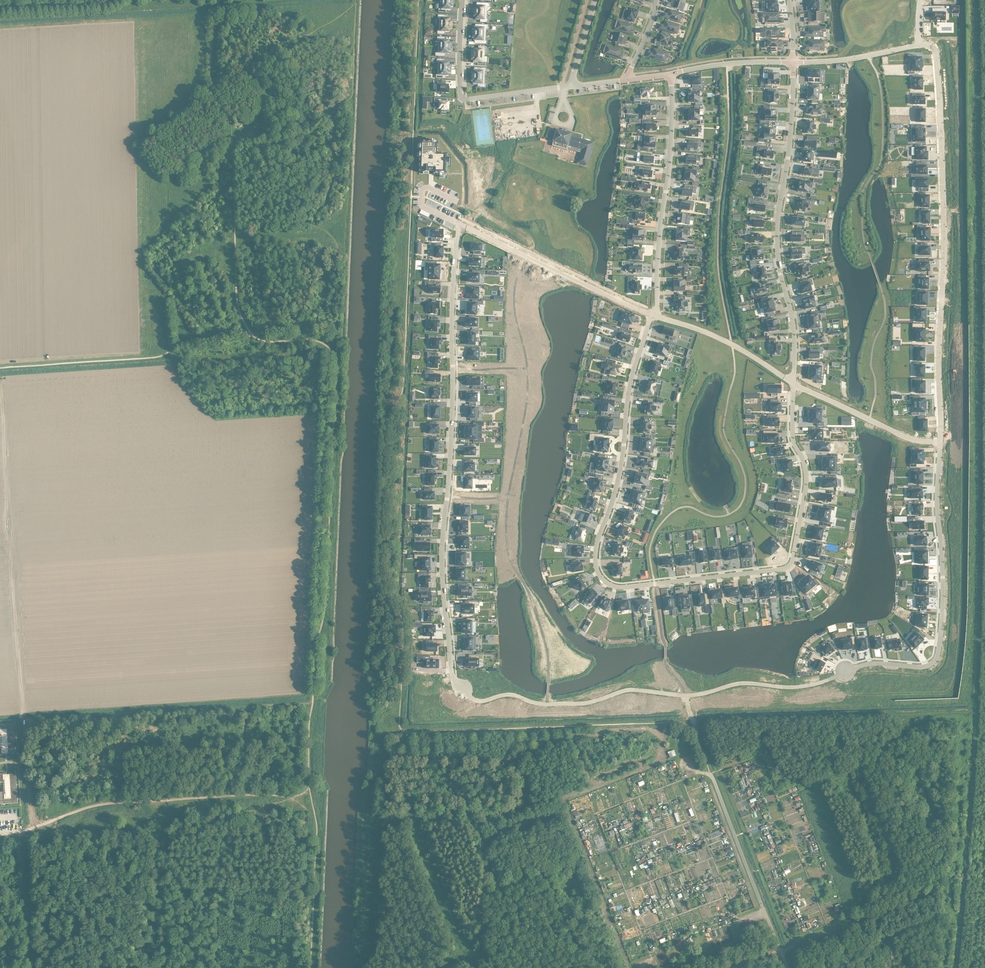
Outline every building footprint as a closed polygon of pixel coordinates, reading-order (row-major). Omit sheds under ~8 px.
[(667,6),(673,8),(683,11),(683,10),(686,11),(688,4),(685,3),(685,2),(679,0),(675,0),(674,4),(668,2),(667,6)] [(776,1),(766,1),(766,12),(778,12),(778,5),(776,5),(776,1)] [(819,1),(806,1),(807,7),(808,7),(808,11),(819,11),(819,1)] [(453,3),(440,3),(440,9),(439,9),(439,12),(446,13),(446,10),(451,10),(451,7),(453,7),(453,6),(453,3)] [(474,13),(487,13),(487,7),(490,7),(490,4),(480,3),(480,6),(476,6),(476,8),(474,8),(474,13)] [(626,7),(624,11),(627,11),(625,19),(633,22),(634,18),(636,18),(638,11),(626,7)] [(941,21),(946,21),(946,20),(946,14),(946,13),(944,13),(944,9),(936,9),(936,13),(933,13),(933,16),(933,21),(937,21),(937,23),(941,23),(941,21)] [(664,13),(663,17),(682,23),(685,14),(672,10),(670,14),(672,14),(671,15),(664,13)] [(487,19),(487,13),(474,13),(474,17),(476,17),(476,19),(480,19),(480,22),(488,23),(488,19),(487,19)] [(824,13),(808,13),(808,17),(811,17),(811,18),(804,18),(804,22),(808,22),(809,24),(818,24),(818,22),(822,22),(821,13),(824,13)] [(761,18),(762,18),(762,23),(765,23),(765,25),(779,25),(779,23),(783,23),(783,19),(775,19),(775,17),(776,17),(776,14),(761,14),(761,18)] [(439,25),(452,25),(452,23),(452,22),(450,22),(450,19),(447,18),(447,15),(438,15),(438,18),(439,19),(439,25)] [(621,30),(621,31),(633,35),(634,31),(630,30),(631,29),(632,25),(617,20),(615,28),(621,30)] [(659,28),(671,32),(672,31),(679,33),(681,26),(665,21),(664,24),(665,25),(665,26),(660,25),(659,28)] [(452,28),(452,25),(439,25),(439,31),(438,31),(437,34),(445,35),(445,32),(450,32),(450,29),(452,29),(452,28)] [(473,30),(473,34),(486,35),(486,28),(488,28),(488,25),(479,25),(478,28),(475,28),(475,30),(473,30)] [(813,33),(804,33),(805,37),(823,37),(826,37),(826,32),(825,32),(825,28),(811,28),(811,31),(813,31),(813,33)] [(764,29),(764,38),(785,38),(785,34),(777,34),(777,32),(778,32),(778,29),(764,29)] [(614,36),(612,35),(610,39),(613,40),(612,41),(615,42),(619,43),(623,44),(625,36),(615,32),(614,36)] [(486,35),(473,34),(473,38),(474,38),(474,41),(479,41),(479,44),(486,44),(486,41),(485,41),(486,35)] [(654,44),(660,45),(661,45),(668,47),(669,44),(671,45),(673,39),(661,35),(659,41),(656,40),(654,44)] [(438,47),(451,47),(451,43),(449,43),(449,41),(445,40),(445,37),(437,37),(437,40),(438,40),(438,47)] [(764,47),(771,47),(771,52),(777,52),(777,51),(783,51),(783,46),(779,47),(779,41),(764,41),(764,47)] [(810,46),(805,46),(805,50),(809,50),(809,52),(818,52),(818,48),(825,48),(825,41),(809,41),(809,44),(810,44),(810,46)] [(603,52),(610,54),(609,58),(618,61),(618,59),(622,60),(623,56),(619,55),(619,53),(620,53),(621,50),(619,49),(614,48),(605,45),(603,52)] [(472,52),(472,56),(485,56),(485,50),(486,50),(486,47),(479,46),(479,49),(474,49),(474,52),(472,52)] [(451,51),(451,47),(438,47),(438,53),(436,53),(436,56),(445,57),(445,54),(449,54),(449,51),(451,51)] [(655,53),(657,53),(656,55),(649,53),(648,56),(665,62),(666,57),(669,58),(670,54),(657,50),(655,53)] [(908,55),(908,65),(923,65),(923,62),(922,62),(922,58),(915,58),(915,55),(908,55)] [(485,56),(472,56),(472,60),(473,60),(473,62),(478,63),(478,66),(485,66),(485,63),(484,63),(485,56)] [(438,62),(438,69),(451,69),(451,66),(449,66),(449,63),(444,62),(445,59),(437,59),(437,62),(438,62)] [(908,65),(908,74),(915,74),(915,71),(922,71),(922,68),(923,68),(923,65),(908,65)] [(472,73),(472,77),(485,78),(485,71),(486,71),(486,68),(479,68),(479,71),(474,71),(474,73),(472,73)] [(451,69),(438,69),(437,75),(436,75),(436,78),(446,79),(446,76),(449,76),(449,73),(450,73),(451,69)] [(763,70),(763,74),(768,74),(768,79),(765,79),(779,80),(779,79),(779,78),(780,79),(780,75),(779,75),(779,74),(773,74),(773,70),(763,70)] [(808,75),(808,78),(809,78),(809,82),(820,82),(820,71),(808,70),(808,75)] [(923,78),(920,78),(920,76),(913,76),(913,79),(915,79),(915,90),(923,90),(923,78)] [(476,84),(478,84),(478,87),(485,87),(485,84),(484,84),(485,78),(472,77),(472,81),(473,81),(473,84),(474,84),(476,84)] [(700,78),(690,78),(690,82),(691,82),(691,85),(693,85),(693,88),(699,88),(699,85),(700,85),(700,78)] [(765,79),(765,88),(772,88),(772,85),(779,85),(779,84),(780,84),(780,81),(779,81),(779,80),(765,79)] [(438,81),(437,85),(438,85),(438,92),(441,92),(441,94),(445,94),(445,93),(449,93),(449,88),(448,88),(448,85),(446,85),(446,81),(438,81)] [(807,91),(807,93),(819,94),(819,87),(818,87),(818,84),(812,84),(812,87),(808,87),(808,91),(807,91)] [(645,89),(641,89),(641,96),(645,96),(645,97),(649,97),(649,95),(656,95),(656,91),(653,91),(653,89),(649,89),(649,88),(645,88),(645,89)] [(768,90),(768,96),(770,96),(770,103),(777,103),(777,99),(778,99),(778,97),(778,95),(777,94),(777,93),(776,93),(776,90),(768,90)] [(807,96),(808,96),(808,100),(812,100),(812,103),(818,104),(818,100),(819,94),(807,93),(807,96)] [(913,94),(913,105),(926,105),(926,100),(925,100),(925,97),(922,97),(922,94),(913,94)] [(695,106),(702,106),(702,103),(699,103),(699,97),(688,98),(687,98),(687,102),(688,102),(688,103),(695,103),(695,106)] [(423,98),(423,109),(427,109),(427,102),(432,102),(432,98),(423,98)] [(434,98),(434,102),(438,102),(437,109),(441,109),(441,115),(446,116),(446,109),(449,109),(449,102),(447,102),(447,99),(435,98),(434,98)] [(688,116),(689,116),(699,116),(699,110),(704,110),(704,106),(702,106),(695,106),(695,110),(688,110),(688,111),(687,111),(687,114),(688,114),(688,116)] [(763,115),(763,116),(776,116),(776,115),(777,115),(777,112),(776,112),(776,110),(770,110),(770,107),(763,106),(763,110),(765,110),(765,115),(763,115)] [(814,106),(813,108),(807,107),(807,111),(809,111),(809,114),(813,114),(813,115),(817,115),(817,114),(821,115),(822,108),(818,108),(818,106),(814,106)] [(916,107),(916,111),(917,111),(917,122),(925,122),(925,110),(923,110),(923,107),(916,107)] [(656,112),(656,111),(643,110),(642,119),(649,119),(649,116),(656,116),(656,115),(657,115),(657,112),(656,112)] [(760,120),(760,124),(769,125),(769,121),(770,121),(772,122),(776,122),(776,120),(777,120),(777,117),(776,117),(776,116),(763,116),(762,120),(760,120)] [(642,121),(642,130),(648,131),(653,131),(656,131),(656,127),(654,127),(655,121),(642,121)] [(805,129),(805,133),(813,134),(814,130),(815,130),(815,126),(814,126),(814,121),(808,121),(807,125),(806,125),(806,126),(805,129)] [(760,124),(759,128),(762,128),(762,133),(775,134),(775,133),(776,133),(776,130),(775,130),(775,129),(769,128),(769,125),(760,124)] [(926,142),(926,129),(925,129),(925,125),(912,125),(912,134),(916,134),(916,142),(926,142)] [(689,136),(698,137),(698,132),(701,133),(702,126),(695,126),(695,129),(689,129),(689,130),(688,130),(688,135),(689,135),(689,136)] [(553,131),(550,141),(553,142),(552,146),(567,150),(567,148),(581,152),(578,163),(587,166),(593,145),(583,142),(583,140),(571,136),(571,134),(566,133),(566,132),(562,131),(562,132),(556,130),(556,132),(553,131)] [(642,142),(655,143),(655,142),(656,142),(656,139),(655,139),(655,137),(644,137),(644,133),(638,133),(638,134),(638,137),(642,137),(642,142)] [(759,138),(758,142),(765,143),(765,139),(774,140),(774,139),(775,139),(776,136),(775,136),(775,134),(762,133),(761,139),(759,138)] [(804,148),(815,149),(816,142),(817,142),(817,138),(807,137),(807,141),(805,141),(804,148)] [(687,144),(687,150),(690,150),(690,151),(694,151),(694,150),(697,150),(697,147),(701,147),(701,141),(689,140),(689,144),(687,144)] [(655,144),(655,143),(642,142),(641,151),(648,152),(648,148),(654,149),(655,147),(656,147),(656,144),(655,144)] [(420,143),(419,171),(431,172),(434,172),(434,175),(447,175),(448,155),(438,154),(439,143),(420,143)] [(916,156),(916,159),(928,159),(928,152),(926,152),(926,147),(921,147),(921,145),(916,145),(916,147),(916,156)] [(760,146),(759,151),(761,151),(760,157),(772,159),(773,157),(774,158),(774,153),(773,153),(773,152),(768,151),(768,147),(760,146)] [(803,151),(802,161),(810,162),(810,160),(813,160),(814,154),(811,154),(811,152),(803,151)] [(653,154),(640,152),(640,162),(646,163),(650,164),(650,163),(653,163),(653,160),(654,158),(654,157),(653,157),(652,157),(653,154)] [(686,160),(686,164),(689,164),(689,165),(693,165),(693,164),(696,165),(696,161),(700,162),(700,156),(688,154),(688,158),(687,158),(686,158),(686,159),(686,160)] [(917,166),(917,174),(928,174),(928,169),(927,169),(927,167),(925,167),(925,163),(917,163),(917,167),(917,166)] [(758,170),(757,175),(761,175),(761,174),(764,175),(763,176),(768,176),(768,175),(771,176),(771,172),(771,170),(772,170),(771,170),(770,169),(771,166),(759,164),(758,170)] [(645,177),(644,177),(649,178),(649,177),(651,178),(652,174),(651,174),(651,168),(639,166),(638,176),(645,177)] [(685,175),(685,176),(695,177),(696,171),(698,172),(699,168),(692,167),(692,171),(685,170),(685,171),(684,171),(684,174),(685,174),(685,175)] [(800,174),(800,175),(811,176),(818,177),(819,170),(812,169),(812,168),(801,167),(801,171),(800,174)] [(917,180),(917,188),(919,188),(919,192),(926,192),(926,188),(928,188),(928,185),(929,185),(929,180),(917,180)] [(759,188),(758,193),(759,193),(758,197),(766,198),(767,194),(768,191),(768,190),(767,190),(767,186),(767,182),(759,181),(758,184),(761,185),(760,189),(759,188)] [(636,183),(635,189),(639,190),(639,191),(643,191),(647,191),(647,189),(650,189),(650,185),(644,184),(644,182),(640,182),(640,183),(636,183)] [(683,189),(682,195),(685,196),(684,196),(689,197),(689,196),(691,197),(692,193),(696,194),(697,188),(684,186),(684,189),(683,189)] [(918,197),(918,202),(921,202),(921,207),(929,207),(929,196),(926,196),(926,193),(918,193),(918,197)] [(648,198),(638,196),(637,200),(635,200),(634,204),(636,204),(636,208),(636,209),(641,210),(641,209),(644,209),(645,205),(645,201),(648,202),(648,198)] [(796,198),(795,202),(798,202),(797,206),(797,210),(799,211),(799,212),(804,212),(805,212),(805,208),(808,208),(808,204),(806,204),(807,200),(796,198)] [(681,203),(680,203),(680,204),(680,205),(679,209),(682,209),(682,210),(686,211),(686,210),(689,211),(690,207),(693,208),(694,202),(682,200),(682,203),(681,203)] [(752,201),(751,207),(755,207),(755,211),(757,211),(757,212),(762,212),(764,212),(765,209),(765,208),(765,206),(764,206),(764,202),(752,201)] [(633,213),(631,223),(638,224),(638,221),(644,221),(644,220),(645,220),(646,215),(645,215),(645,214),(636,213),(633,213)] [(679,214),(677,224),(690,225),(691,216),(679,214)] [(793,218),(792,222),(793,222),(792,225),(804,226),(805,220),(804,219),(804,216),(798,215),(797,219),(793,218)] [(750,217),(750,223),(754,223),(753,227),(756,227),(756,228),(760,228),(760,227),(763,227),(763,224),(764,222),(764,221),(763,221),(762,221),(763,218),(750,217)] [(918,226),(918,229),(921,229),(921,241),(930,241),(930,229),(926,229),(926,226),(918,226)] [(687,236),(689,237),(690,227),(684,227),(683,230),(677,230),(677,231),(676,231),(675,234),(676,234),(676,235),(687,236)] [(431,230),(431,238),(432,238),(432,241),(439,242),(439,238),(442,238),(443,238),(444,230),(439,230),(439,229),(435,229),(435,230),(431,230)] [(792,238),(791,238),(791,242),(793,242),(798,242),(804,242),(804,232),(792,232),(792,235),(792,238)] [(643,235),(630,234),(630,240),(628,240),(627,243),(634,244),(634,240),(643,241),(643,240),(644,240),(644,237),(643,237),(644,236),(644,235),(643,235)] [(759,234),(755,234),(755,236),(751,236),(751,242),(755,242),(755,243),(759,243),(759,242),(763,242),(763,236),(759,236),(759,234)] [(434,244),(434,248),(435,248),(435,257),(443,257),(443,247),(441,247),(441,244),(434,244)] [(471,244),(471,249),(472,249),(472,251),(474,251),(473,254),(481,254),(481,251),(482,245),(471,244)] [(927,247),(928,244),(921,244),(921,247),(919,247),(919,255),(930,255),(930,250),(930,247),(927,247)] [(680,245),(680,248),(677,248),(677,252),(675,252),(675,256),(676,256),(675,260),(683,261),(683,257),(684,257),(684,252),(683,252),(683,249),(687,249),(687,245),(680,245)] [(753,246),(745,247),(745,250),(749,250),(749,255),(752,255),(762,254),(762,253),(763,253),(763,250),(762,250),(762,249),(753,250),(753,246)] [(642,252),(641,252),(641,248),(635,248),(634,252),(633,251),(633,256),(634,256),(634,258),(634,260),(642,260),(642,256),(642,253),(642,252)] [(793,253),(791,253),(791,254),(792,255),(792,259),(795,259),(795,260),(799,259),(799,258),(802,258),(802,255),(805,254),(805,248),(792,249),(793,253)] [(752,255),(749,255),(750,264),(756,264),(756,261),(758,260),(759,260),(763,260),(763,259),(764,259),(764,255),(763,256),(763,254),(762,254),(752,255)] [(470,261),(470,266),(481,266),(481,259),(479,259),(479,256),(473,256),(473,259),(470,259),(470,261)] [(918,263),(918,271),(930,271),(930,266),(929,266),(929,263),(927,263),(927,260),(919,260),(919,263),(918,263)] [(426,262),(426,265),(429,265),(428,279),(439,279),(439,274),(440,274),(440,271),(440,265),(433,265),(433,262),(426,262)] [(674,269),(674,274),(675,274),(675,275),(684,275),(684,271),(687,271),(688,265),(681,265),(681,263),(675,263),(675,268),(675,269),(674,269)] [(757,264),(750,265),(751,269),(757,268),(758,272),(756,272),(757,276),(758,276),(759,280),(761,280),(761,281),(765,280),(765,279),(767,279),(766,274),(765,274),(763,267),(757,268),(757,264)] [(805,264),(794,266),(795,270),(798,270),(799,278),(802,277),(802,278),(807,277),(807,276),(806,272),(808,272),(808,267),(805,268),(805,264)] [(629,265),(629,272),(633,272),(633,273),(637,274),(637,272),(641,272),(642,266),(638,265),(633,265),(629,265)] [(468,277),(468,282),(475,282),(475,283),(478,283),(478,282),(479,282),(479,275),(484,275),(485,271),(473,270),(473,274),(469,274),(469,277),(468,277)] [(919,275),(919,280),(922,280),(922,289),(928,289),(928,279),(926,279),(926,275),(919,275)] [(628,281),(628,293),(639,294),(640,290),(641,290),(641,285),(640,285),(640,281),(637,281),(637,278),(630,278),(630,281),(628,281)] [(799,289),(801,294),(811,291),(808,280),(801,282),(801,285),(799,286),(800,289),(799,289)] [(425,282),(425,285),(429,286),(428,293),(430,293),(430,294),(433,294),(433,293),(440,293),(440,290),(441,290),(441,286),(440,286),(432,285),(432,282),(425,282)] [(759,294),(763,293),(763,292),(767,291),(767,289),(769,288),(768,284),(762,286),(761,284),(757,286),(758,287),(754,288),(755,295),(759,294)] [(467,291),(467,298),(479,299),(479,288),(469,287),(468,291),(467,291)] [(918,297),(918,301),(919,301),(919,305),(927,305),(927,293),(925,293),(925,291),(918,291),(918,293),(919,293),(919,297),(918,297)] [(763,308),(774,305),(773,303),(772,299),(768,300),(767,296),(761,298),(762,301),(761,301),(762,302),(758,303),(759,309),(763,308)] [(685,299),(674,299),(674,303),(677,303),(677,307),(677,311),(680,311),(680,312),(685,312),(685,311),(685,307),(687,307),(687,303),(685,303),(685,299)] [(468,303),(467,314),(476,315),(477,305),(483,305),(483,300),(473,300),(473,303),(468,303)] [(428,301),(428,308),(430,308),(429,314),(435,314),(436,309),(439,309),(440,301),(436,301),(432,301),(428,301)] [(774,307),(774,305),(763,308),(765,314),(767,313),(768,317),(774,315),(773,312),(775,311),(774,307)] [(914,307),(914,310),(917,310),(917,322),(926,322),(926,310),(921,310),(921,307),(914,307)] [(811,316),(807,316),(808,321),(807,321),(808,323),(819,321),(821,321),(820,315),(819,311),(811,312),(811,316)] [(620,313),(619,316),(622,317),(621,321),(623,322),(621,327),(628,329),(630,324),(631,325),(632,322),(633,322),(635,316),(623,313),(623,314),(620,313)] [(466,322),(466,327),(467,327),(467,328),(471,328),(471,327),(478,327),(478,320),(476,320),(476,316),(469,316),(469,319),(467,319),(467,322),(466,322)] [(430,321),(429,331),(437,331),(437,327),(439,327),(439,321),(438,321),(438,318),(432,317),(432,321),(430,321)] [(768,327),(778,325),(778,324),(779,324),(778,320),(777,321),(777,319),(769,321),(768,317),(762,319),(762,322),(767,321),(768,327)] [(818,321),(808,323),(808,325),(809,329),(812,329),(813,332),(820,332),(819,328),(819,321),(818,321)] [(913,324),(913,328),(918,328),(918,330),(917,330),(917,342),(925,342),(925,330),(922,330),(922,328),(923,328),(923,324),(913,324)] [(664,327),(662,334),(670,336),(669,339),(675,341),(676,337),(672,336),(674,330),(664,327)] [(631,336),(625,334),(626,331),(620,328),(618,334),(621,335),(620,340),(628,343),(629,341),(630,342),(631,337),(630,337),(631,336)] [(467,334),(467,345),(475,345),(475,334),(478,335),(478,331),(471,331),(471,334),(467,334)] [(429,335),(429,339),(432,339),(431,349),(439,349),(439,345),(441,345),(441,339),(439,339),(439,335),(429,335)] [(815,337),(809,337),(809,341),(811,341),(812,343),(816,343),(816,344),(820,344),(820,343),(824,343),(824,336),(820,336),(819,335),(815,335),(815,337)] [(776,339),(769,339),(769,343),(771,343),(771,355),(780,355),(779,351),(780,351),(780,346),(778,346),(778,342),(776,342),(776,339)] [(625,356),(626,352),(624,351),(626,347),(625,347),(626,344),(620,342),(619,345),(618,349),(616,353),(617,353),(616,357),(622,359),(623,355),(625,356)] [(658,344),(657,347),(658,348),(657,348),(670,353),(672,348),(674,348),(675,345),(669,343),(668,346),(659,343),(659,345),(658,344)] [(914,346),(914,349),(917,349),(917,361),(925,361),(925,349),(921,349),(921,346),(914,346)] [(467,353),(467,360),(479,360),(479,349),(469,348),(468,353),(467,353)] [(656,349),(655,352),(656,353),(656,354),(666,357),(668,352),(670,353),(657,348),(657,349),(658,349),(657,350),(656,349)] [(809,352),(809,353),(809,355),(809,358),(812,358),(812,359),(816,359),(816,358),(823,358),(823,349),(810,349),(810,352),(809,352)] [(428,353),(428,358),(431,358),(431,368),(438,368),(438,363),(440,363),(440,358),(438,358),(438,353),(428,353)] [(615,361),(608,359),(607,363),(605,369),(610,371),(609,373),(616,375),(617,372),(620,373),(621,367),(614,365),(615,361)] [(661,367),(660,367),(661,363),(655,361),(653,365),(652,365),(650,373),(657,375),(659,371),(660,371),(661,367)] [(915,363),(915,366),(918,366),(918,377),(925,377),(925,366),(922,366),(922,363),(915,363)] [(809,370),(809,373),(823,374),(824,364),(817,364),(817,367),(810,367),(810,370),(809,370)] [(426,371),(426,375),(430,375),(430,382),(440,382),(440,379),(441,379),(441,376),(440,376),(441,375),(433,374),(433,371),(426,371)] [(809,373),(809,376),(810,376),(810,379),(817,380),(816,383),(823,383),(823,380),(821,380),(821,374),(823,374),(809,373)] [(480,377),(467,377),(467,386),(473,386),(476,386),(476,389),(484,389),(484,385),(483,385),(480,385),(480,377)] [(912,379),(912,387),(916,387),(916,393),(925,393),(925,382),(923,382),(923,379),(912,379)] [(610,382),(609,386),(607,386),(607,390),(608,390),(607,394),(615,395),(617,387),(615,387),(616,383),(610,382)] [(655,387),(655,383),(654,383),(649,382),(648,386),(647,385),(645,393),(653,395),(654,391),(655,391),(656,387),(655,387)] [(768,386),(768,393),(771,393),(771,397),(778,397),(778,393),(781,393),(781,386),(773,386),(773,385),(769,385),(769,386),(768,386)] [(430,389),(430,399),(438,399),(438,395),(440,395),(440,389),(430,389)] [(467,394),(467,399),(468,399),(468,402),(469,402),(469,405),(476,405),(476,402),(477,402),(477,394),(467,394)] [(602,406),(614,407),(614,406),(615,407),(615,404),(614,403),(615,401),(609,400),(610,397),(603,396),(603,399),(602,406)] [(910,396),(910,400),(912,400),(912,406),(926,406),(926,403),(925,403),(925,399),(919,399),(919,396),(910,396)] [(770,404),(770,412),(781,412),(781,407),(780,407),(780,404),(778,404),(778,400),(771,400),(771,404),(770,404)] [(644,401),(643,405),(646,406),(645,409),(645,414),(648,414),(647,415),(652,415),(653,415),(653,411),(656,411),(656,407),(654,407),(654,403),(644,401)] [(431,404),(431,408),(432,408),(432,418),(440,418),(440,407),(437,407),(437,404),(431,404)] [(614,408),(614,407),(602,406),(602,412),(601,412),(601,416),(607,416),(608,413),(613,414),(613,411),(614,411),(614,408),(613,408),(614,408)] [(912,406),(912,415),(919,415),(919,412),(925,412),(925,409),(926,409),(926,406),(912,406)] [(809,414),(809,417),(821,417),(821,410),(825,411),(825,407),(817,407),(817,410),(810,410),(810,414),(809,414)] [(768,419),(767,426),(779,427),(779,422),(778,422),(778,419),(777,419),(777,415),(768,415),(768,419)] [(809,417),(809,420),(810,420),(810,423),(817,423),(817,426),(823,426),(823,423),(821,423),(821,417),(809,417)] [(851,417),(841,417),(842,425),(851,425),(851,417)] [(926,417),(918,417),(918,421),(920,421),(920,431),(927,431),(927,420),(926,420),(926,417)] [(650,425),(650,421),(651,421),(651,418),(644,418),(644,421),(643,421),(643,425),(642,425),(641,433),(649,434),(649,430),(651,430),(651,425),(650,425)] [(603,430),(602,434),(609,434),(609,431),(611,431),(611,428),(612,428),(612,420),(605,420),(604,430),(603,430)] [(428,426),(428,433),(439,433),(439,428),(438,428),(438,426),(437,426),(437,422),(430,422),(430,426),(428,426)] [(465,430),(465,433),(482,433),(482,427),(484,426),(484,423),(473,423),(473,426),(466,426),(466,430),(465,430)] [(810,430),(810,436),(812,436),(812,440),(823,440),(823,430),(810,430)] [(763,432),(763,435),(766,435),(766,443),(778,443),(778,438),(778,435),(776,435),(776,432),(763,432)] [(465,433),(465,436),(466,436),(466,439),(473,439),(473,442),(484,442),(484,439),(482,439),(482,433),(465,433)] [(609,440),(603,439),(603,435),(590,434),(590,440),(599,441),(598,446),(595,446),(595,451),(598,451),(598,452),(608,452),(608,448),(609,448),(609,444),(608,444),(609,440)] [(640,443),(640,445),(654,446),(651,446),(652,440),(651,440),(652,436),(646,435),(645,439),(641,439),(641,443),(640,443)] [(436,438),(430,438),(430,441),(431,441),(431,452),(438,452),(438,441),(436,441),(436,438)] [(466,451),(466,456),(476,456),(476,448),(475,448),(475,445),(469,445),(469,448),(466,448),(466,451)] [(640,448),(640,452),(646,452),(645,456),(650,457),(650,453),(653,453),(654,446),(640,445),(640,447),(640,448)] [(775,449),(773,449),(774,457),(785,455),(784,450),(784,451),(783,448),(782,448),(781,445),(775,446),(775,449)] [(910,448),(910,451),(913,451),(913,457),(925,457),(925,454),(924,454),(924,451),(917,451),(917,448),(910,448)] [(433,454),(424,454),(424,457),(427,457),(427,468),(436,468),(436,457),(433,457),(433,454)] [(595,463),(608,466),(609,464),(608,464),(609,459),(605,459),(605,455),(599,454),(597,464),(595,463)] [(823,462),(823,464),(837,465),(837,459),(837,455),(831,455),(831,458),(824,458),(824,462),(823,462)] [(910,463),(910,467),(917,467),(917,464),(924,464),(924,460),(925,460),(925,457),(913,457),(911,457),(911,464),(910,463)] [(787,458),(779,459),(779,463),(782,462),(784,473),(792,472),(792,467),(791,465),(791,461),(787,461),(787,458)] [(639,459),(638,463),(640,464),(640,466),(644,467),(648,468),(648,467),(652,468),(653,462),(649,461),(650,459),(645,459),(645,460),(639,459)] [(464,467),(464,472),(474,472),(474,464),(473,464),(473,460),(466,460),(466,464),(465,464),(465,467),(464,467)] [(595,463),(594,470),(596,470),(595,474),(602,475),(602,471),(607,472),(607,468),(608,468),(608,466),(595,463)] [(823,464),(822,468),(823,468),(823,471),(831,471),(831,474),(837,474),(837,465),(823,464)] [(919,469),(912,469),(912,473),(915,473),(916,484),(923,484),(923,473),(919,473),(919,469)] [(427,474),(427,485),(435,485),(435,480),(436,480),(436,474),(435,474),(435,471),(429,470),(429,474),(427,474)] [(635,473),(634,476),(636,477),(635,478),(648,481),(650,471),(644,470),(643,474),(636,472),(636,474),(635,473)] [(464,479),(464,489),(472,489),(472,479),(476,479),(476,475),(469,475),(469,479),(464,479)] [(823,483),(823,488),(836,487),(835,480),(836,480),(836,476),(825,476),(825,480),(823,480),(823,483)] [(593,486),(595,486),(594,490),(596,491),(596,492),(599,493),(600,492),(602,493),(604,484),(602,484),(603,480),(597,478),(596,482),(595,482),(593,486)] [(782,490),(779,490),(779,494),(789,496),(790,492),(791,492),(792,487),(791,487),(792,481),(784,479),(782,490)] [(911,491),(907,491),(907,498),(911,498),(923,498),(923,493),(922,493),(922,490),(920,490),(920,487),(912,487),(912,491),(911,491)] [(632,494),(632,497),(642,500),(644,493),(642,493),(643,489),(637,488),(636,491),(634,490),(633,494),(632,494)] [(423,493),(423,499),(434,499),(434,495),(434,494),(434,493),(432,493),(432,489),(425,489),(425,493),(423,493)] [(821,494),(820,501),(831,502),(832,495),(835,496),(836,492),(829,491),(829,495),(821,494)] [(587,500),(586,504),(589,505),(587,509),(595,511),(597,507),(595,506),(596,503),(598,499),(594,498),(595,494),(589,492),(588,496),(591,497),(590,501),(587,500)] [(631,499),(630,503),(633,504),(632,507),(638,508),(639,505),(641,506),(642,500),(632,497),(631,499)] [(773,510),(789,513),(790,505),(784,504),(785,500),(779,499),(778,502),(775,502),(773,510)] [(912,510),(909,510),(909,515),(921,515),(921,510),(923,510),(923,504),(921,504),(921,501),(915,501),(915,504),(912,504),(912,510)] [(420,504),(420,508),(423,508),(423,519),(427,519),(427,520),(431,520),(431,519),(432,519),(432,507),(427,507),(427,504),(420,504)] [(460,506),(460,516),(462,516),(462,520),(468,520),(468,516),(469,516),(469,506),(460,506)] [(818,511),(818,514),(831,516),(829,516),(831,510),(834,511),(834,507),(827,506),(827,509),(820,508),(819,511),(818,511)] [(624,516),(623,520),(625,521),(625,522),(630,524),(630,523),(632,519),(633,520),(635,516),(633,515),(634,511),(628,509),(627,513),(626,513),(625,513),(625,514),(624,516)] [(581,511),(578,520),(582,522),(584,522),(586,523),(590,525),(591,521),(592,519),(593,516),(581,511)] [(818,514),(817,517),(818,517),(817,521),(823,522),(823,526),(830,527),(831,523),(829,522),(831,516),(818,514)] [(777,518),(775,525),(778,526),(778,528),(782,528),(783,527),(786,527),(787,522),(786,522),(787,520),(784,519),(785,516),(779,515),(778,519),(777,518)] [(916,518),(909,518),(909,522),(913,522),(913,529),(924,529),(924,521),(916,521),(916,518)] [(650,520),(645,531),(650,532),(654,521),(650,520)] [(458,526),(458,532),(459,532),(459,535),(467,535),(467,532),(468,532),(468,522),(460,522),(460,526),(458,526)] [(420,527),(420,535),(425,535),(425,536),(428,536),(428,535),(431,535),(431,530),(430,530),(430,527),(428,527),(428,524),(422,524),(422,527),(420,527)] [(626,535),(627,536),(629,532),(627,531),(628,528),(622,525),(621,529),(619,529),(617,536),(624,539),(626,535)] [(815,528),(813,539),(821,540),(823,530),(825,530),(825,527),(818,525),(818,528),(815,528)] [(584,534),(585,530),(579,528),(578,532),(576,531),(575,535),(576,536),(575,540),(583,542),(585,534),(584,534)] [(918,538),(915,538),(915,545),(927,545),(927,540),(926,540),(926,537),(924,537),(924,534),(918,534),(918,538)] [(457,537),(457,544),(459,544),(459,548),(469,548),(469,537),(457,537)] [(773,542),(765,550),(771,555),(779,548),(776,544),(778,542),(774,538),(771,540),(773,542)] [(415,539),(415,543),(417,543),(417,551),(430,551),(430,543),(421,543),(421,539),(415,539)] [(812,544),(810,556),(811,556),(811,557),(815,558),(815,557),(819,557),(821,546),(822,546),(823,543),(816,542),(816,545),(812,544)] [(623,552),(623,548),(622,548),(622,544),(616,543),(615,547),(614,547),(612,555),(620,556),(621,552),(623,552)] [(570,546),(569,556),(572,556),(581,557),(581,553),(583,553),(583,547),(573,546),(570,546)] [(743,547),(744,558),(752,557),(751,556),(755,555),(754,547),(750,547),(750,546),(743,547)] [(725,555),(724,556),(725,559),(726,559),(726,560),(727,560),(727,561),(727,560),(730,560),(731,560),(731,559),(733,559),(734,559),(737,559),(737,557),(737,556),(741,556),(740,547),(735,548),(736,551),(725,552),(725,555)] [(699,548),(695,548),(696,556),(699,556),(700,563),(707,563),(705,551),(699,552),(699,548)] [(924,548),(915,548),(915,552),(919,552),(919,564),(928,563),(928,551),(924,551),(924,548)] [(718,550),(710,551),(711,561),(716,561),(716,560),(719,560),(719,557),(722,557),(721,551),(718,551),(718,550)] [(679,566),(691,564),(691,561),(695,560),(694,552),(689,553),(690,557),(678,558),(679,566)] [(457,554),(457,566),(465,566),(465,554),(457,554)] [(414,555),(414,559),(421,559),(421,570),(429,570),(429,558),(427,558),(427,555),(414,555)] [(671,557),(660,558),(661,566),(666,565),(666,567),(672,566),(675,565),(675,559),(671,559),(671,557)] [(572,564),(571,565),(572,572),(583,571),(582,566),(581,566),(581,563),(578,564),(578,560),(572,561),(572,564)] [(810,566),(809,569),(811,570),(810,573),(816,575),(817,572),(819,573),(822,565),(811,561),(809,566),(810,566)] [(614,568),(614,572),(615,572),(615,576),(622,576),(622,572),(623,572),(623,568),(622,568),(622,564),(616,564),(616,568),(614,568)] [(920,567),(920,579),(928,580),(928,568),(920,567)] [(419,573),(419,577),(422,577),(422,583),(422,587),(429,587),(429,582),(430,582),(430,576),(429,576),(429,573),(419,573)] [(576,584),(573,586),(576,589),(578,588),(581,591),(586,587),(584,584),(585,583),(584,582),(583,580),(580,576),(574,581),(576,584)] [(805,578),(803,580),(812,591),(819,584),(815,580),(813,582),(808,576),(806,578),(805,578)] [(801,582),(798,584),(807,595),(812,591),(803,580),(800,581),(801,582)] [(919,581),(919,585),(920,585),(920,595),(928,595),(929,585),(926,585),(926,582),(919,581)] [(783,587),(781,587),(782,592),(784,592),(784,596),(791,595),(791,596),(796,596),(795,586),(791,586),(790,582),(788,583),(788,582),(783,583),(783,587)] [(458,591),(458,596),(463,596),(463,598),(467,598),(467,596),(471,596),(471,588),(470,588),(470,584),(462,584),(462,588),(459,588),(459,591),(458,591)] [(771,584),(768,585),(770,599),(780,598),(779,591),(776,592),(775,585),(771,585),(771,584)] [(763,593),(759,593),(760,600),(770,599),(768,585),(765,585),(765,586),(762,586),(763,593)] [(748,589),(743,589),(744,598),(754,597),(755,600),(759,599),(758,588),(754,588),(754,586),(748,587),(748,589)] [(738,588),(727,589),(728,597),(738,596),(738,599),(742,598),(741,592),(738,592),(738,588)] [(418,593),(418,601),(422,601),(422,603),(427,603),(427,601),(431,601),(431,596),(431,593),(428,593),(428,589),(419,589),(419,593),(418,593)] [(595,593),(596,593),(592,590),(589,592),(588,591),(585,595),(586,596),(586,597),(584,599),(590,603),(590,604),(591,602),(594,604),(598,599),(595,597),(597,595),(595,593)] [(721,590),(710,592),(711,599),(721,598),(722,604),(726,603),(725,591),(721,592),(721,590)] [(701,594),(696,595),(697,607),(705,606),(706,613),(710,613),(707,594),(704,595),(703,594),(701,594)] [(680,601),(678,601),(679,606),(681,605),(681,610),(689,609),(689,607),(693,607),(692,599),(688,599),(688,596),(685,597),(685,596),(680,597),(680,601)] [(603,597),(599,607),(608,612),(612,603),(609,601),(610,600),(608,599),(603,597)] [(672,608),(675,608),(674,600),(671,600),(671,597),(663,598),(665,610),(673,609),(672,608)] [(917,598),(916,608),(926,608),(926,605),(928,605),(928,599),(917,598)] [(636,604),(632,604),(633,611),(637,610),(637,612),(643,611),(642,600),(640,600),(640,601),(635,601),(636,604)] [(644,600),(642,600),(643,611),(643,614),(650,613),(650,608),(653,608),(652,602),(649,602),(648,600),(644,600)] [(811,609),(808,600),(803,602),(806,611),(811,609)] [(627,601),(616,602),(618,611),(629,610),(628,608),(631,608),(631,601),(627,602),(627,601)] [(461,605),(461,613),(474,613),(474,606),(479,606),(479,602),(469,602),(469,605),(465,605),(461,605)] [(420,607),(420,612),(424,612),(424,622),(431,622),(431,617),(433,617),(433,611),(432,611),(432,607),(420,607)] [(919,615),(918,627),(927,627),(928,615),(919,615)] [(463,621),(463,633),(472,633),(472,622),(475,622),(475,618),(467,618),(467,621),(463,621)] [(424,626),(424,636),(434,636),(434,632),(435,632),(435,626),(424,626)] [(917,634),(909,642),(915,649),(924,640),(923,639),(926,637),(917,628),(914,631),(917,634)] [(464,649),(464,650),(473,650),(476,650),(476,645),(473,645),(473,639),(476,639),(476,635),(469,635),(469,638),(465,638),(465,642),(465,645),(464,645),(464,646),(464,649)] [(851,640),(842,641),(843,650),(853,649),(852,645),(856,645),(855,636),(851,637),(851,640)] [(869,638),(858,640),(859,651),(864,650),(867,649),(871,648),(869,638)] [(880,638),(873,639),(874,649),(879,648),(882,647),(882,646),(885,645),(884,639),(880,639),(880,638)] [(900,639),(888,642),(890,650),(895,649),(896,651),(902,650),(901,648),(904,647),(903,641),(900,642),(900,639)] [(427,644),(426,651),(437,651),(437,644),(433,644),(433,641),(427,641),(427,644)] [(831,641),(820,650),(825,656),(829,653),(830,654),(834,651),(833,649),(836,646),(831,641)] [(814,653),(810,660),(816,663),(813,668),(821,672),(826,664),(821,661),(822,658),(814,653)] [(466,662),(466,667),(470,667),(470,669),(474,669),(474,667),(479,667),(479,659),(483,659),(483,655),(469,655),(469,659),(466,659),(466,662)] [(424,663),(424,668),(430,668),(433,668),(439,668),(439,660),(430,660),(430,656),(417,656),(417,663),(424,663)] [(5,755),(5,752),(7,752),(7,754),(15,753),(13,724),(0,725),(0,755),(5,755)] [(18,803),(16,774),(8,774),(8,776),(7,776),(6,774),(0,774),(0,804),(18,803)]
